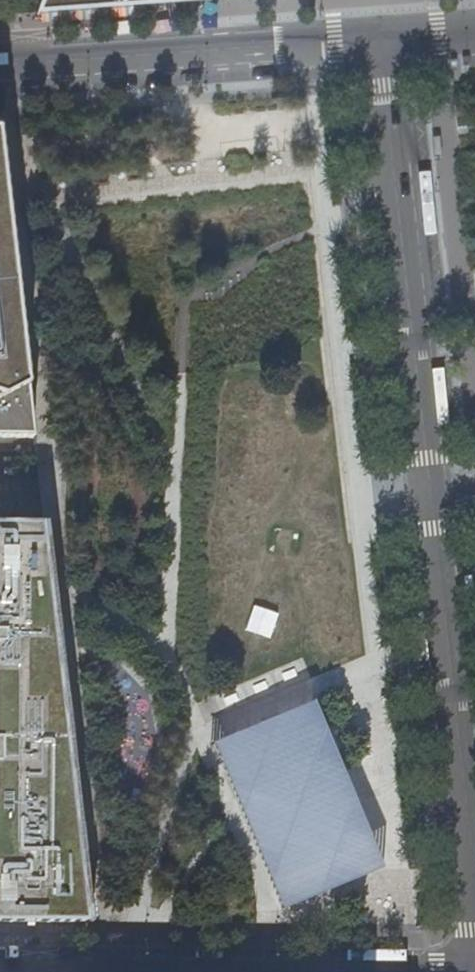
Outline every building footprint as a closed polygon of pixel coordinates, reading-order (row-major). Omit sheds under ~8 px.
[(38,12),(211,0),(42,0),(38,12)] [(440,136),(433,137),(435,155),(441,154),(440,136)] [(33,438),(0,141),(0,438),(33,438)] [(0,523),(0,921),(37,922),(89,922),(43,523),(0,523)] [(314,702),(213,743),(281,910),(382,868),(314,702)]
